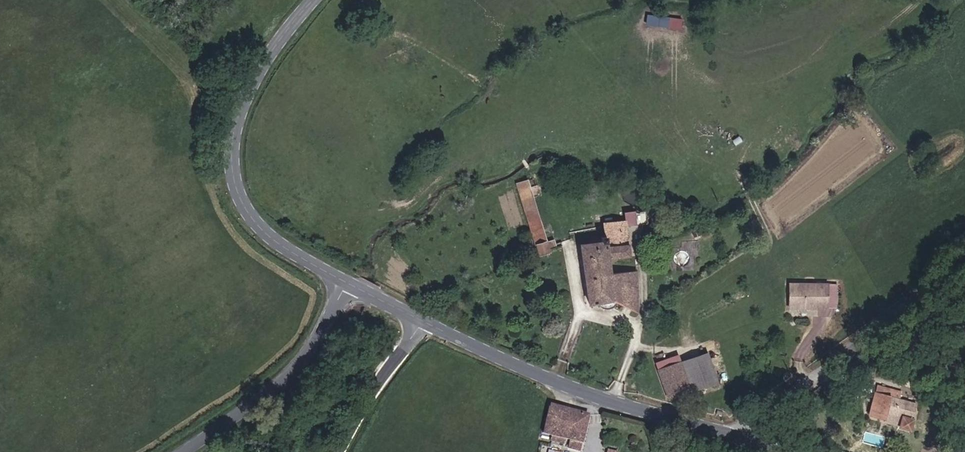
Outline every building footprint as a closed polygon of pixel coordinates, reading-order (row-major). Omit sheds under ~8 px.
[(646,14),(645,25),(681,28),(682,17),(646,14)] [(521,180),(525,197),(532,229),(536,243),(537,246),(548,243),(547,239),(556,237),(554,230),(545,231),(544,227),(536,195),(532,177),(521,180)] [(627,223),(638,224),(638,217),(626,217),(626,224),(603,223),(602,242),(583,245),(592,303),(600,302),(608,309),(616,309),(623,305),(640,312),(635,264),(612,263),(610,251),(629,251),(627,223)] [(826,302),(826,279),(789,279),(789,302),(800,302),(800,300),(803,300),(802,302),(826,302)] [(657,362),(658,363),(663,374),(676,400),(693,392),(718,379),(709,358),(702,343),(694,347),(675,356),(670,347),(662,350),(653,355),(657,362)] [(917,400),(902,396),(904,391),(876,382),(865,412),(881,419),(880,422),(911,434),(917,417),(912,416),(915,406),(917,400)] [(581,451),(582,445),(589,413),(548,404),(542,437),(548,438),(547,443),(563,446),(563,441),(571,442),(570,449),(581,451)]
